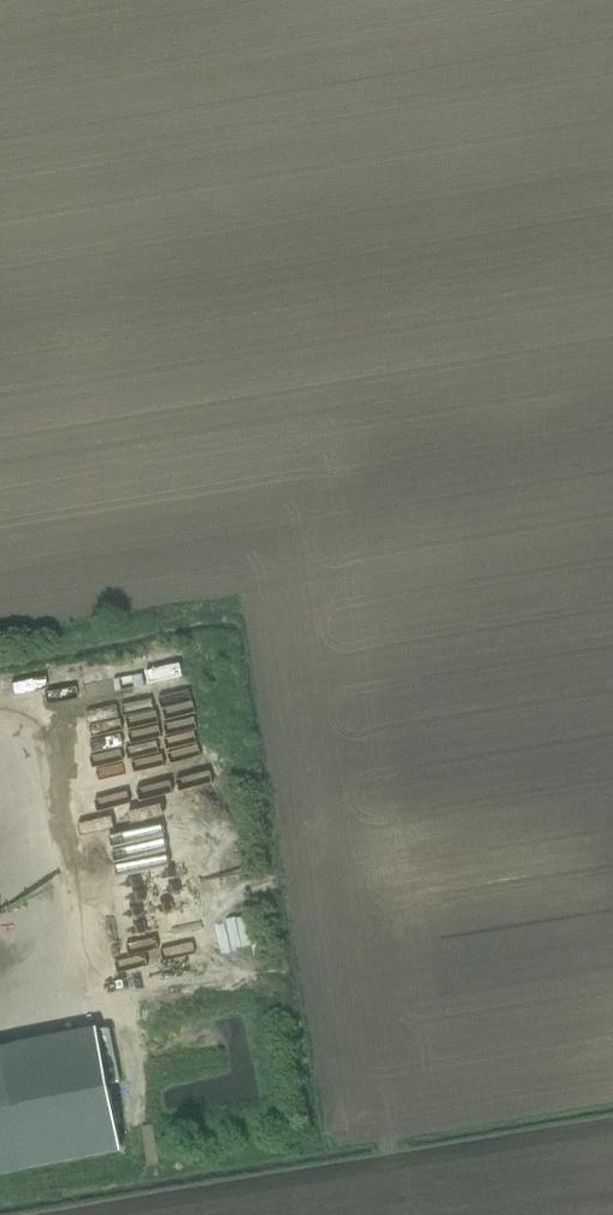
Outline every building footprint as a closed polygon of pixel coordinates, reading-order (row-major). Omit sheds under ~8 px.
[(19,1171),(121,1151),(96,1027),(0,1046),(0,1174),(19,1171)]
